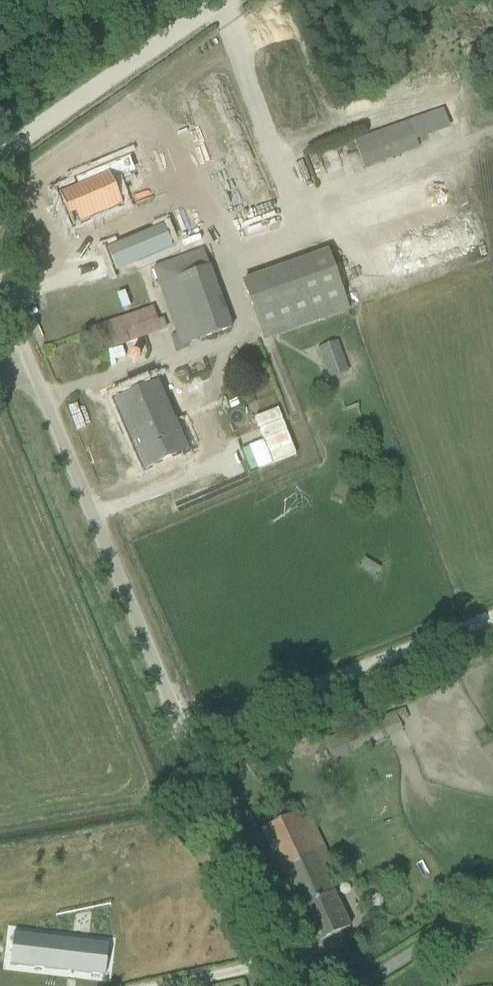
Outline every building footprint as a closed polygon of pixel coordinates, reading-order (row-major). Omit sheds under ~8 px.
[(315,91),(292,98),(299,122),(322,115),(315,91)] [(410,120),(354,141),(365,169),(420,149),(417,140),(410,120)] [(77,186),(58,194),(72,227),(122,206),(112,181),(136,171),(129,157),(75,180),(77,186)] [(163,225),(129,240),(138,262),(173,248),(163,225)] [(240,281),(263,342),(350,310),(327,249),(240,281)] [(161,287),(181,346),(231,328),(210,269),(203,250),(154,268),(161,287)] [(92,329),(100,352),(161,331),(152,308),(92,329)] [(318,348),(330,379),(349,371),(338,340),(318,348)] [(197,439),(195,434),(197,433),(190,418),(189,419),(186,412),(173,418),(158,382),(114,400),(145,471),(188,453),(184,445),(197,439)] [(340,734),(348,752),(386,736),(379,719),(340,734)] [(296,814),(261,830),(315,944),(350,928),(329,884),(343,877),(317,822),(303,829),(296,814)] [(13,933),(10,965),(105,976),(109,944),(13,933)]
